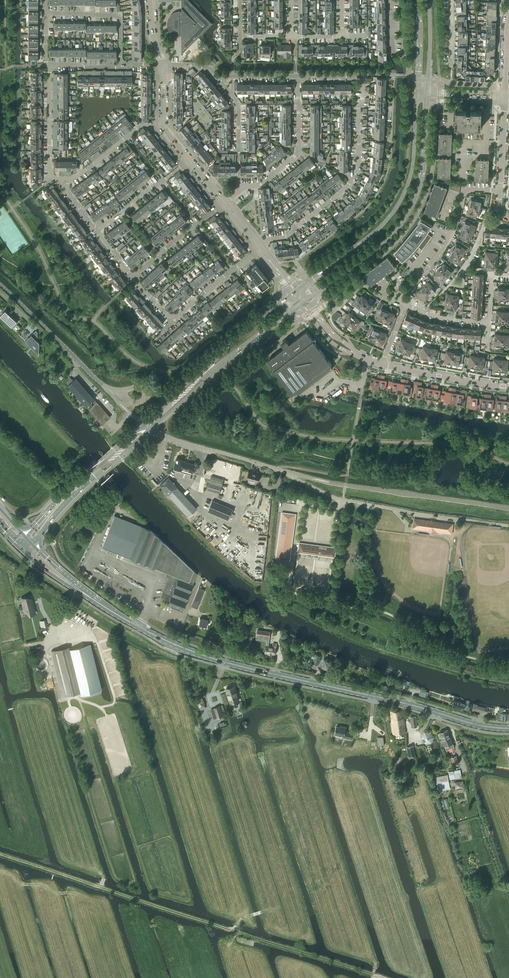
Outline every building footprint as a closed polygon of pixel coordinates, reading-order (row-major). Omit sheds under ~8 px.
[(168,26),(168,28),(169,30),(170,31),(172,33),(173,34),(175,35),(177,35),(179,35),(180,35),(181,35),(181,39),(181,53),(189,45),(190,46),(191,44),(211,23),(188,0),(181,0),(181,8),(181,11),(180,11),(178,11),(177,11),(175,12),(173,13),(172,14),(170,15),(169,17),(168,19),(168,21),(167,22),(167,24),(168,26)] [(221,7),(221,10),(231,10),(231,5),(232,5),(232,1),(220,1),(220,7),(221,7)] [(231,10),(221,10),(221,13),(220,13),(220,19),(232,19),(232,15),(231,15),(231,10)] [(221,33),(221,37),(231,37),(231,31),(232,31),(232,28),(228,28),(227,27),(225,27),(224,28),(220,28),(220,33),(221,33)] [(231,37),(221,37),(221,40),(220,40),(220,45),(232,45),(232,42),(231,42),(230,42),(231,37)] [(242,54),(246,54),(246,56),(253,56),(253,44),(242,44),(242,54)] [(304,55),(307,55),(307,45),(302,45),(302,44),(299,44),(299,56),(304,56),(304,55)] [(311,56),(316,56),(316,44),(313,44),(313,45),(307,45),(307,55),(311,55),(311,56)] [(321,55),(324,55),(324,45),(319,45),(319,44),(316,44),(316,56),(321,56),(321,55)] [(328,56),(333,56),(333,44),(330,44),(330,45),(324,45),(324,55),(328,55),(328,56)] [(338,55),(341,55),(341,45),(336,45),(336,44),(333,44),(333,56),(338,56),(338,55)] [(345,56),(350,56),(350,44),(347,44),(347,45),(341,45),(341,55),(345,55),(345,56)] [(355,55),(358,55),(358,45),(353,45),(353,44),(350,44),(350,56),(355,56),(355,55)] [(358,45),(358,55),(362,55),(362,56),(367,56),(367,44),(364,44),(364,45),(358,45)] [(271,53),(271,45),(259,45),(259,53),(260,53),(260,56),(270,58),(270,53),(271,53)] [(283,53),(283,57),(290,57),(290,53),(291,53),(291,45),(277,45),(277,53),(283,53)] [(41,54),(28,54),(28,61),(30,61),(30,62),(35,62),(35,61),(37,61),(37,57),(41,57),(41,54)] [(459,70),(462,74),(469,68),(467,66),(457,65),(457,70),(459,70)] [(485,66),(483,68),(489,75),(492,72),(494,72),(494,67),(485,66)] [(465,79),(470,80),(471,70),(469,68),(462,74),(465,77),(465,79)] [(480,70),(480,80),(485,80),(485,78),(489,75),(483,68),(480,70)] [(30,75),(30,80),(41,79),(41,75),(42,75),(42,72),(37,72),(37,70),(34,70),(34,72),(31,72),(31,75),(30,75)] [(141,74),(141,79),(150,79),(150,74),(148,74),(148,70),(142,70),(142,74),(141,74)] [(197,78),(200,83),(207,77),(203,73),(201,71),(194,77),(196,79),(197,78)] [(200,83),(204,87),(210,81),(207,77),(200,83)] [(202,88),(205,93),(214,85),(210,81),(204,87),(202,88)] [(237,81),(234,81),(234,87),(234,89),(237,89),(237,94),(243,94),(243,84),(237,84),(237,81)] [(346,84),(346,94),(351,94),(351,87),(355,87),(355,81),(351,81),(351,84),(346,84)] [(209,97),(211,95),(217,90),(214,85),(205,93),(209,97)] [(211,95),(214,99),(221,94),(217,90),(211,95)] [(214,99),(217,104),(224,98),(221,94),(214,99)] [(221,108),(223,106),(223,107),(229,107),(229,105),(227,103),(228,102),(224,98),(217,104),(221,108)] [(222,110),(222,116),(230,116),(230,110),(229,110),(229,107),(223,107),(223,110),(222,110)] [(41,109),(30,110),(30,113),(28,113),(28,118),(31,118),(31,117),(34,117),(34,119),(37,119),(37,117),(42,117),(42,114),(41,114),(41,109)] [(455,127),(481,128),(481,111),(471,111),(471,112),(466,111),(466,110),(455,110),(455,127)] [(141,117),(142,117),(142,120),(148,120),(148,117),(150,117),(150,112),(141,112),(141,117)] [(124,115),(120,118),(126,126),(130,122),(126,117),(124,115)] [(174,122),(175,122),(175,125),(181,125),(181,122),(183,122),(183,116),(174,116),(174,122)] [(114,120),(115,122),(121,129),(126,126),(120,118),(118,117),(114,120)] [(30,124),(30,128),(41,128),(41,124),(42,124),(42,121),(37,121),(37,119),(34,119),(34,121),(31,121),(31,124),(30,124)] [(115,122),(111,125),(117,133),(121,129),(115,122)] [(111,125),(107,129),(113,136),(117,133),(111,125)] [(179,130),(183,135),(189,129),(186,125),(179,130)] [(139,135),(143,139),(151,133),(147,129),(145,130),(143,128),(138,132),(140,134),(139,135)] [(107,129),(103,132),(109,139),(113,136),(107,129)] [(183,135),(186,139),(193,133),(189,129),(183,135)] [(103,132),(99,135),(105,143),(109,139),(103,132)] [(186,139),(189,143),(196,138),(198,136),(195,132),(193,133),(186,139)] [(143,139),(146,143),(157,135),(155,133),(152,135),(151,133),(143,139)] [(438,152),(451,153),(452,133),(439,133),(438,152)] [(99,135),(94,139),(100,146),(105,143),(99,135)] [(146,143),(150,148),(157,142),(156,140),(158,137),(157,135),(146,143)] [(189,143),(193,147),(200,142),(196,138),(189,143)] [(284,143),(284,146),(285,146),(290,146),(290,138),(282,138),(282,143),(284,143)] [(94,139),(90,142),(96,150),(100,146),(94,139)] [(150,148),(153,152),(163,144),(162,141),(159,144),(157,142),(150,148)] [(90,142),(86,146),(92,153),(96,150),(90,142)] [(193,147),(196,151),(203,146),(200,142),(193,147)] [(219,143),(219,149),(219,152),(222,152),(228,152),(228,149),(230,149),(230,143),(219,143)] [(255,143),(246,143),(246,149),(249,149),(249,152),(255,152),(255,143)] [(153,152),(157,156),(164,150),(162,148),(165,146),(163,144),(153,152)] [(129,145),(122,151),(128,157),(134,152),(129,145)] [(281,145),(276,149),(282,156),(288,150),(285,146),(284,146),(282,147),(281,145)] [(86,146),(82,149),(88,156),(90,155),(91,156),(91,155),(94,158),(96,157),(93,154),(92,153),(86,146)] [(196,151),(200,156),(206,150),(203,146),(196,151)] [(270,150),(272,152),(277,159),(282,156),(276,149),(275,147),(270,150)] [(80,164),(83,164),(83,161),(88,156),(82,149),(77,153),(81,157),(80,158),(80,164)] [(320,157),(319,160),(324,162),(325,159),(322,158),(322,157),(323,156),(323,155),(322,154),(322,153),(321,153),(320,152),(319,152),(319,149),(310,149),(310,154),(318,154),(318,156),(320,157)] [(157,156),(160,160),(170,152),(168,150),(166,152),(164,150),(157,156)] [(200,156),(203,160),(210,154),(206,150),(200,156)] [(122,151),(118,154),(124,161),(125,162),(129,159),(128,157),(122,151)] [(160,160),(163,164),(171,158),(169,156),(172,154),(170,152),(160,160)] [(272,152),(268,156),(273,162),(277,159),(272,152)] [(118,154),(114,157),(120,164),(124,161),(118,154)] [(203,160),(207,164),(208,167),(213,163),(215,160),(210,154),(203,160)] [(264,160),(262,161),(265,164),(264,165),(268,169),(270,167),(269,166),(273,162),(268,156),(263,159),(264,160)] [(114,157),(110,160),(116,167),(120,164),(114,157)] [(309,157),(304,160),(310,167),(314,163),(309,157)] [(438,157),(437,177),(450,177),(451,158),(438,157)] [(71,160),(71,169),(76,169),(76,164),(80,164),(80,158),(76,158),(76,160),(71,160)] [(171,158),(163,164),(169,171),(175,166),(173,164),(174,163),(171,158)] [(476,159),(475,178),(488,179),(489,159),(476,159)] [(110,160),(106,163),(112,170),(116,167),(110,160)] [(304,160),(300,164),(306,170),(310,167),(304,160)] [(106,163),(102,167),(108,174),(112,170),(106,163)] [(214,173),(219,173),(219,164),(214,164),(213,163),(208,167),(210,169),(213,173),(214,173)] [(263,164),(257,164),(257,173),(263,173),(263,172),(265,172),(268,169),(264,165),(263,165),(263,164)] [(300,164),(296,167),(301,174),(306,170),(300,164)] [(340,171),(344,171),(344,174),(350,174),(350,170),(348,170),(348,165),(340,165),(340,171)] [(102,167),(98,170),(104,177),(108,174),(102,167)] [(296,167),(292,171),(297,177),(301,174),(296,167)] [(144,170),(140,173),(146,181),(150,177),(150,176),(152,174),(148,170),(146,172),(144,170)] [(97,171),(93,174),(98,181),(102,178),(97,171)] [(292,171),(288,174),(295,182),(299,179),(297,177),(292,171)] [(177,185),(179,183),(186,177),(183,173),(181,174),(179,172),(174,176),(176,178),(174,180),(177,185)] [(372,172),(369,177),(377,181),(380,175),(380,173),(372,172)] [(140,173),(136,177),(142,184),(146,181),(140,173)] [(338,173),(333,177),(338,183),(343,180),(344,182),(347,180),(343,175),(341,177),(338,173)] [(93,174),(88,177),(94,184),(98,181),(93,174)] [(288,174),(284,177),(289,184),(290,186),(295,182),(288,174)] [(88,177),(84,180),(89,187),(94,184),(88,177)] [(136,177),(132,180),(138,188),(142,184),(136,177)] [(179,183),(182,187),(192,179),(190,177),(188,179),(186,177),(179,183)] [(284,177),(279,181),(285,187),(289,184),(284,177)] [(333,177),(329,180),(334,186),(338,183),(333,177)] [(369,177),(366,182),(374,186),(377,181),(369,177)] [(328,178),(323,181),(330,190),(334,186),(329,180),(328,178)] [(184,193),(185,192),(193,186),(191,184),(194,181),(192,179),(182,187),(180,189),(184,193)] [(84,180),(80,183),(85,190),(86,192),(91,189),(89,187),(84,180)] [(132,180),(127,183),(134,191),(138,188),(132,180)] [(285,187),(279,181),(275,184),(282,193),(286,189),(285,187)] [(319,185),(320,186),(321,187),(325,193),(326,193),(330,190),(323,181),(319,185)] [(366,182),(364,186),(372,190),(374,186),(366,182)] [(80,183),(76,186),(81,193),(82,195),(86,192),(85,190),(80,183)] [(127,183),(123,187),(129,194),(134,191),(127,183)] [(424,211),(437,216),(447,187),(435,183),(424,211)] [(44,194),(47,197),(56,191),(53,188),(54,187),(52,184),(43,191),(45,193),(44,194)] [(185,192),(189,196),(199,188),(197,185),(195,188),(193,186),(185,192)] [(76,186),(71,189),(77,196),(81,193),(76,186)] [(320,186),(316,189),(322,197),(326,194),(326,193),(325,193),(321,187),(320,186)] [(364,186),(361,191),(369,195),(372,190),(364,186)] [(123,187),(119,190),(125,198),(129,194),(123,187)] [(125,198),(119,190),(117,188),(113,192),(121,201),(125,198)] [(189,196),(192,200),(200,194),(198,192),(201,190),(199,188),(189,196)] [(311,192),(312,194),(317,200),(322,197),(316,189),(311,192)] [(51,201),(52,203),(61,196),(59,194),(58,194),(56,191),(47,197),(50,201),(51,201)] [(162,191),(157,194),(163,202),(168,198),(162,191)] [(361,191),(359,195),(367,199),(369,195),(361,191)] [(157,194),(153,198),(159,205),(161,207),(165,204),(163,202),(157,194)] [(192,200),(190,202),(194,206),(196,204),(206,196),(204,194),(201,196),(200,194),(192,200)] [(312,194),(308,197),(313,204),(317,200),(312,194)] [(307,195),(303,199),(309,207),(313,204),(308,197),(307,195)] [(359,195),(354,199),(360,206),(366,201),(367,199),(359,195)] [(468,204),(468,205),(475,206),(477,197),(475,197),(476,196),(470,195),(470,198),(471,198),(470,201),(468,204)] [(53,206),(56,210),(65,203),(62,200),(63,199),(61,196),(52,203),(54,205),(53,206)] [(196,204),(199,208),(207,202),(205,200),(208,198),(206,196),(196,204)] [(477,197),(475,206),(482,208),(482,203),(482,202),(483,202),(485,197),(480,196),(480,197),(479,196),(478,197),(477,197)] [(115,197),(111,200),(116,207),(120,204),(115,197)] [(153,198),(149,201),(155,209),(159,205),(153,198)] [(303,199),(298,202),(304,210),(309,207),(303,199)] [(354,199),(350,202),(356,209),(360,206),(354,199)] [(111,200),(106,203),(112,210),(116,207),(111,200)] [(149,201),(145,205),(151,212),(155,209),(149,201)] [(207,202),(199,208),(201,211),(200,215),(202,217),(210,211),(208,208),(210,207),(207,202)] [(298,202),(294,205),(300,213),(304,210),(298,202)] [(350,202),(346,206),(352,212),(356,209),(350,202)] [(59,213),(61,215),(70,208),(68,206),(67,206),(65,203),(56,210),(59,213)] [(106,203),(102,206),(108,213),(112,210),(106,203)] [(145,205),(140,208),(146,215),(151,212),(145,205)] [(294,205),(290,208),(296,217),(300,213),(294,205)] [(467,211),(466,215),(471,216),(471,215),(473,216),(475,206),(468,205),(467,205),(468,209),(468,211),(467,211)] [(102,206),(98,209),(103,216),(108,213),(102,206)] [(346,206),(343,209),(348,216),(352,212),(346,206)] [(475,206),(473,216),(474,216),(474,217),(476,217),(477,214),(479,215),(480,212),(482,208),(475,206)] [(62,218),(65,222),(74,215),(71,212),(72,211),(70,208),(61,215),(63,217),(62,218)] [(140,208),(136,211),(142,219),(146,215),(140,208)] [(290,208),(285,212),(283,214),(291,224),(293,222),(291,220),(296,217),(290,208)] [(98,209),(94,212),(99,219),(103,216),(98,209)] [(343,209),(339,212),(345,219),(348,216),(343,209)] [(142,219),(136,211),(132,215),(138,222),(142,219)] [(99,219),(94,212),(90,215),(95,222),(99,219)] [(345,219),(339,212),(335,216),(341,223),(345,219)] [(180,214),(176,217),(182,225),(186,221),(185,220),(188,218),(184,214),(182,215),(180,214)] [(68,225),(70,227),(79,220),(77,218),(76,219),(74,215),(65,222),(68,225)] [(170,219),(172,221),(178,228),(182,225),(176,217),(174,215),(170,219)] [(210,222),(214,227),(221,221),(218,216),(216,218),(214,215),(209,219),(211,221),(210,222)] [(326,219),(327,221),(333,228),(337,225),(330,216),(326,219)] [(401,245),(393,252),(395,254),(402,261),(404,260),(410,254),(411,253),(418,246),(421,248),(428,239),(425,237),(425,236),(427,234),(432,225),(430,224),(424,220),(421,218),(415,227),(415,228),(409,236),(408,237),(404,241),(402,243),(402,244),(401,245)] [(461,227),(468,230),(471,221),(470,220),(468,219),(467,222),(465,221),(464,224),(461,227)] [(71,230),(74,234),(83,227),(80,224),(81,223),(79,220),(70,227),(72,229),(71,230)] [(214,227),(217,231),(227,223),(226,220),(223,223),(221,221),(214,227)] [(124,221),(120,224),(125,232),(130,229),(124,221)] [(172,221),(167,224),(173,231),(178,228),(172,221)] [(327,221),(323,224),(329,231),(333,228),(327,221)] [(471,221),(468,230),(475,233),(475,232),(475,228),(476,225),(474,224),(475,221),(473,221),(473,222),(471,221)] [(162,225),(163,227),(169,235),(173,231),(167,224),(166,222),(162,225)] [(217,231),(221,235),(228,229),(227,227),(229,225),(227,223),(217,231)] [(120,224),(115,227),(121,235),(125,232),(120,224)] [(323,224),(319,227),(325,234),(329,231),(323,224)] [(83,227),(74,234),(77,237),(79,239),(88,233),(86,230),(85,231),(83,227)] [(115,227),(111,230),(117,238),(121,235),(115,227)] [(163,227),(159,231),(165,238),(169,235),(163,227)] [(319,227),(315,230),(321,237),(325,234),(319,227)] [(458,234),(457,237),(462,239),(463,238),(464,239),(468,230),(461,227),(461,228),(461,232),(460,235),(458,234)] [(221,235),(224,239),(234,231),(232,229),(230,231),(228,229),(221,235)] [(117,238),(111,230),(106,234),(113,243),(118,240),(117,238)] [(315,230),(311,233),(317,241),(321,237),(315,230)] [(468,230),(464,239),(466,239),(465,240),(467,241),(468,238),(471,239),(472,236),(475,233),(468,230)] [(159,231),(155,234),(161,242),(165,238),(159,231)] [(224,239),(227,243),(235,237),(233,235),(236,233),(234,231),(224,239)] [(311,233),(307,236),(312,244),(317,241),(311,233)] [(161,242),(155,234),(150,238),(156,245),(161,242)] [(197,235),(193,239),(199,246),(203,243),(205,245),(207,242),(201,234),(198,236),(197,235)] [(82,244),(85,248),(93,241),(91,238),(92,237),(90,235),(81,241),(83,244),(82,244)] [(307,236),(303,240),(308,247),(312,244),(307,236)] [(227,243),(231,248),(241,239),(239,237),(237,239),(235,237),(227,243)] [(193,239),(189,242),(195,249),(199,246),(193,239)] [(231,248),(234,252),(242,246),(240,244),(243,242),(241,239),(231,248)] [(299,243),(300,245),(304,249),(304,250),(308,247),(303,240),(299,243)] [(451,248),(457,252),(462,244),(460,243),(461,242),(456,240),(455,242),(456,243),(454,245),(451,248)] [(88,251),(90,253),(99,247),(97,244),(96,245),(93,241),(85,248),(88,252),(88,251)] [(279,258),(284,257),(283,248),(277,249),(277,241),(273,242),(274,248),(275,253),(277,257),(278,257),(279,258)] [(189,242),(185,245),(191,253),(195,249),(189,242)] [(462,244),(457,252),(464,256),(464,255),(465,251),(465,250),(467,251),(469,247),(464,244),(463,245),(462,244)] [(143,245),(138,249),(145,256),(149,252),(143,245)] [(185,245),(181,249),(187,256),(188,258),(192,255),(191,253),(185,245)] [(298,246),(293,247),(294,256),(299,255),(299,253),(304,249),(300,245),(298,246)] [(234,252),(238,256),(240,259),(245,254),(243,252),(245,250),(242,246),(234,252)] [(91,256),(94,260),(103,253),(100,250),(101,249),(99,247),(90,253),(92,256),(91,256)] [(450,253),(448,256),(450,257),(449,260),(451,260),(452,260),(457,252),(451,248),(450,249),(450,253)] [(138,249),(134,252),(141,259),(145,256),(138,249)] [(181,249),(176,252),(182,260),(187,256),(181,249)] [(483,258),(483,259),(491,259),(492,250),(490,250),(490,249),(488,249),(488,252),(486,251),(485,254),(483,258)] [(134,252),(130,256),(137,263),(141,259),(134,252)] [(176,252),(172,256),(178,263),(182,260),(176,252)] [(457,252),(452,260),(454,261),(453,262),(458,265),(459,262),(459,261),(460,259),(463,256),(464,256),(457,252)] [(98,263),(99,265),(108,258),(106,256),(105,257),(103,253),(94,260),(97,264),(98,263)] [(137,263),(130,256),(129,255),(124,260),(128,264),(129,263),(133,267),(137,263)] [(178,263),(172,256),(168,259),(174,267),(178,263)] [(370,269),(363,274),(371,285),(378,279),(385,275),(395,267),(387,256),(377,264),(370,269)] [(100,268),(103,272),(112,265),(109,262),(110,261),(108,258),(99,265),(101,268),(100,268)] [(217,260),(213,263),(219,270),(226,265),(222,260),(220,258),(217,260)] [(483,264),(482,269),(488,270),(488,269),(490,269),(491,259),(483,259),(485,263),(484,264),(483,264)] [(491,259),(490,269),(492,269),(492,270),(493,270),(494,267),(496,267),(496,264),(498,260),(491,259)] [(161,263),(157,266),(163,273),(167,270),(169,270),(169,271),(171,269),(164,261),(162,263),(161,263)] [(438,267),(437,268),(443,273),(449,265),(448,264),(449,263),(447,262),(445,264),(443,263),(441,265),(438,267)] [(213,263),(209,266),(215,273),(219,270),(213,263)] [(247,271),(250,276),(252,279),(249,282),(251,285),(255,282),(257,285),(258,285),(261,289),(268,283),(265,279),(267,277),(263,273),(262,272),(258,267),(256,264),(255,263),(251,267),(251,268),(247,271)] [(107,275),(109,277),(117,270),(115,268),(114,268),(112,265),(103,272),(106,275),(107,275)] [(449,265),(443,273),(449,277),(451,273),(452,271),(453,271),(455,269),(451,265),(450,266),(449,265)] [(157,266),(153,270),(161,279),(165,275),(163,273),(157,266)] [(209,266),(205,269),(211,276),(215,273),(209,266)] [(436,272),(434,275),(436,276),(434,279),(435,280),(436,279),(437,280),(443,273),(437,268),(436,272)] [(205,269),(201,273),(207,280),(211,276),(205,269)] [(110,280),(112,284),(121,277),(118,274),(119,273),(117,270),(109,277),(110,279),(110,280)] [(153,270),(149,274),(155,281),(157,283),(161,279),(153,270)] [(196,274),(197,276),(203,283),(207,280),(201,273),(200,271),(196,274)] [(443,273),(437,280),(439,281),(438,282),(439,283),(441,281),(443,282),(445,280),(449,278),(449,277),(443,273)] [(149,274),(145,277),(151,284),(155,281),(149,274)] [(197,276),(193,279),(199,286),(203,283),(197,276)] [(121,277),(112,284),(115,287),(116,287),(118,289),(127,282),(125,280),(124,280),(121,277)] [(151,284),(145,277),(141,281),(147,288),(151,284)] [(422,285),(421,285),(426,291),(433,284),(432,283),(433,282),(432,281),(429,277),(426,280),(428,281),(426,283),(422,285)] [(199,286),(193,279),(189,282),(195,289),(199,286)] [(237,279),(233,282),(239,289),(240,291),(244,288),(243,286),(237,279)] [(230,283),(228,284),(229,286),(235,293),(236,294),(240,291),(239,289),(233,282),(231,284),(230,283)] [(186,283),(182,286),(189,294),(193,291),(186,283)] [(227,287),(225,289),(231,296),(235,293),(229,286),(228,284),(226,285),(227,287)] [(433,284),(426,291),(431,296),(432,296),(434,292),(436,290),(438,287),(437,286),(435,285),(433,284)] [(416,295),(414,297),(415,299),(418,296),(419,297),(426,291),(421,285),(419,289),(418,291),(417,290),(414,292),(416,295)] [(182,286),(178,290),(186,298),(189,294),(182,286)] [(126,299),(129,303),(137,295),(134,292),(135,291),(133,289),(132,289),(131,288),(126,292),(127,294),(124,296),(127,299),(126,299)] [(225,289),(221,292),(227,299),(231,296),(225,289)] [(174,293),(176,295),(182,301),(186,298),(178,290),(174,293)] [(426,291),(419,297),(421,298),(420,299),(421,300),(423,298),(425,300),(427,298),(431,296),(426,291)] [(444,300),(452,302),(453,292),(452,292),(452,291),(450,291),(449,294),(447,293),(447,296),(444,300)] [(221,292),(217,295),(223,302),(227,299),(221,292)] [(453,292),(452,302),(459,303),(460,303),(461,299),(458,298),(459,295),(456,295),(457,292),(455,292),(455,293),(453,292)] [(494,295),(494,297),(497,297),(497,300),(500,300),(504,302),(505,294),(495,294),(495,295),(494,295)] [(133,305),(135,308),(143,300),(141,297),(140,298),(137,295),(129,303),(132,306),(133,305)] [(176,295),(172,298),(178,305),(182,301),(176,295)] [(217,295),(213,298),(219,305),(223,302),(217,295)] [(357,297),(356,298),(364,304),(368,299),(362,295),(360,297),(358,295),(357,297)] [(170,297),(167,300),(168,302),(174,308),(178,305),(172,298),(170,297)] [(208,303),(211,306),(212,305),(214,308),(215,309),(219,305),(213,298),(208,303)] [(355,299),(351,304),(354,306),(355,305),(360,309),(364,304),(356,298),(355,300),(355,299)] [(368,299),(364,304),(371,310),(372,309),(373,309),(374,308),(372,306),(373,304),(368,299)] [(136,310),(139,314),(147,306),(144,303),(145,302),(143,300),(135,308),(137,310),(136,310)] [(168,302),(164,305),(171,312),(174,308),(168,302)] [(207,302),(203,305),(209,312),(214,308),(212,305),(211,306),(208,303),(207,302)] [(452,302),(450,311),(451,311),(451,312),(453,313),(454,310),(456,310),(457,307),(459,303),(452,302)] [(364,304),(360,309),(366,313),(365,314),(368,316),(371,312),(371,311),(371,310),(364,304)] [(203,305),(200,309),(206,315),(209,312),(203,305)] [(143,316),(145,318),(153,311),(151,308),(150,309),(147,306),(139,314),(143,317),(143,316)] [(377,309),(376,311),(377,311),(377,313),(386,316),(388,311),(381,308),(380,310),(377,309)] [(200,309),(196,312),(202,319),(206,315),(200,309)] [(2,314),(0,316),(3,319),(4,320),(12,327),(14,325),(18,322),(10,315),(10,314),(5,310),(2,314)] [(146,321),(150,325),(157,317),(155,314),(155,313),(153,311),(145,318),(147,321),(146,321)] [(388,311),(386,316),(394,320),(395,319),(396,319),(397,317),(394,316),(395,314),(388,311)] [(196,312),(192,315),(198,322),(200,324),(203,321),(202,319),(196,312)] [(345,314),(344,315),(351,321),(355,316),(349,312),(347,314),(345,312),(344,313),(345,314)] [(186,313),(184,315),(187,317),(188,319),(194,326),(196,327),(200,324),(198,322),(192,315),(190,317),(188,316),(186,313)] [(375,314),(374,315),(377,317),(376,319),(383,322),(386,316),(377,313),(376,314),(375,314)] [(403,323),(408,325),(412,315),(407,313),(403,323)] [(342,316),(338,321),(341,323),(342,321),(348,326),(351,321),(344,315),(343,316),(342,316)] [(408,325),(413,327),(417,317),(412,315),(408,325)] [(355,316),(351,321),(359,327),(360,325),(361,326),(364,322),(361,320),(361,321),(355,316)] [(386,316),(383,322),(389,324),(389,325),(392,327),(395,322),(394,321),(394,320),(386,316)] [(493,318),(493,320),(496,320),(495,323),(498,323),(502,325),(503,325),(503,317),(494,316),(494,318),(493,318)] [(157,317),(150,325),(153,328),(153,327),(155,330),(164,322),(161,319),(160,320),(157,317)] [(413,327),(418,329),(422,320),(417,317),(413,327)] [(188,319),(184,322),(190,329),(194,326),(188,319)] [(418,329),(424,332),(427,322),(422,320),(418,329)] [(351,321),(348,326),(354,330),(355,328),(358,330),(359,329),(358,328),(359,327),(351,321)] [(184,322),(180,326),(186,332),(188,334),(192,331),(190,329),(184,322)] [(424,332),(430,333),(432,323),(427,322),(424,332)] [(370,325),(368,330),(369,330),(369,332),(377,336),(380,330),(373,327),(373,326),(370,325)] [(180,326),(177,329),(183,336),(186,332),(180,326)] [(177,329),(173,332),(179,339),(181,341),(184,338),(183,336),(177,329)] [(36,330),(25,340),(38,355),(39,342),(37,341),(37,332),(36,330)] [(314,341),(316,340),(316,339),(316,338),(316,337),(315,337),(314,337),(312,338),(307,330),(289,343),(286,339),(281,343),(284,347),(267,360),(273,368),(272,369),(271,369),(271,370),(271,371),(272,371),(273,372),(273,371),(274,371),(275,370),(292,393),(293,392),(296,395),(333,368),(330,364),(331,363),(314,341)] [(380,330),(377,336),(386,339),(387,338),(388,338),(388,337),(386,335),(387,333),(380,330)] [(173,332),(169,336),(175,343),(179,339),(173,332)] [(367,333),(366,335),(369,336),(368,338),(375,341),(377,336),(369,332),(368,333),(367,333)] [(169,336),(165,339),(171,346),(175,343),(169,336)] [(377,336),(375,341),(382,344),(383,342),(386,343),(386,341),(385,341),(386,339),(377,336)] [(397,339),(396,341),(397,341),(396,343),(405,347),(408,340),(403,339),(401,338),(400,340),(397,339)] [(165,339),(161,343),(167,349),(171,346),(165,339)] [(491,341),(491,343),(494,343),(494,345),(497,346),(501,347),(502,340),(492,339),(492,341),(491,341)] [(408,340),(405,347),(414,350),(415,349),(416,349),(416,347),(413,346),(414,344),(412,343),(409,340),(408,340)] [(167,349),(161,343),(157,346),(163,353),(167,349)] [(395,344),(394,346),(397,347),(396,349),(399,350),(402,353),(405,347),(396,343),(396,344),(395,344)] [(430,346),(429,353),(438,355),(439,353),(440,354),(440,352),(437,351),(437,349),(434,348),(431,346),(430,346)] [(405,347),(402,353),(403,354),(407,354),(410,355),(411,353),(414,354),(414,352),(413,352),(414,350),(405,347)] [(454,350),(453,358),(462,359),(462,358),(463,358),(464,356),(461,356),(461,353),(458,353),(454,350)] [(418,353),(418,355),(421,355),(421,358),(423,358),(427,361),(428,361),(429,353),(420,352),(419,353),(418,353)] [(478,355),(476,362),(486,364),(486,362),(487,362),(487,360),(484,360),(485,357),(482,357),(478,355)] [(442,357),(442,359),(445,360),(444,362),(447,363),(451,365),(453,358),(443,356),(443,357),(442,357)] [(466,362),(465,363),(468,364),(468,366),(471,367),(474,369),(475,369),(476,362),(467,360),(467,362),(466,362)] [(490,366),(490,368),(493,368),(492,370),(495,371),(499,372),(500,372),(500,365),(491,364),(491,366),(490,366)] [(369,388),(378,390),(381,375),(378,374),(377,376),(378,377),(378,378),(371,377),(371,380),(369,380),(368,383),(370,383),(369,388)] [(388,389),(388,387),(389,381),(386,380),(383,379),(383,378),(384,378),(384,375),(381,375),(378,390),(384,391),(385,388),(388,389)] [(63,392),(48,376),(44,379),(58,395),(63,392)] [(76,378),(67,385),(86,406),(94,399),(76,378)] [(396,393),(402,394),(405,379),(401,378),(401,381),(402,381),(402,383),(398,382),(396,393)] [(405,379),(402,394),(408,395),(408,393),(408,392),(411,393),(412,387),(410,386),(410,384),(406,384),(406,382),(407,382),(408,382),(408,380),(405,379)] [(390,392),(396,393),(398,382),(392,381),(389,381),(388,387),(391,388),(390,390),(391,390),(390,392)] [(421,384),(422,382),(415,381),(412,396),(421,398),(422,395),(424,387),(423,387),(420,386),(420,385),(421,384)] [(425,389),(423,395),(426,396),(426,399),(432,400),(435,385),(431,384),(431,386),(431,387),(432,387),(432,388),(428,388),(425,387),(425,389)] [(435,385),(432,400),(438,401),(438,398),(441,399),(443,390),(436,389),(436,388),(437,388),(438,387),(438,385),(435,385)] [(443,390),(441,399),(444,399),(444,402),(449,403),(452,388),(449,387),(449,389),(449,390),(450,390),(449,392),(443,390)] [(457,393),(455,404),(461,405),(462,403),(462,402),(465,403),(467,390),(461,389),(460,392),(461,392),(461,394),(457,393)] [(480,409),(486,410),(488,394),(484,394),(484,396),(485,397),(485,398),(481,398),(478,398),(477,409),(480,410),(480,409)] [(486,410),(496,410),(496,403),(493,402),(493,399),(490,399),(490,397),(491,397),(491,395),(488,394),(486,410)] [(468,395),(467,407),(470,407),(470,406),(476,406),(477,397),(473,397),(473,396),(468,395)] [(496,410),(501,411),(503,396),(500,395),(499,398),(500,398),(501,398),(500,400),(497,399),(497,398),(493,398),(493,399),(493,402),(496,403),(496,410)] [(88,408),(102,424),(110,417),(96,401),(94,399),(86,406),(88,408)] [(103,453),(101,455),(114,469),(116,468),(103,453)] [(173,470),(180,471),(183,460),(176,458),(173,470)] [(183,460),(180,471),(190,474),(193,464),(183,461),(183,460)] [(247,478),(249,478),(249,479),(249,480),(249,481),(250,482),(250,483),(251,483),(252,483),(253,483),(254,483),(255,483),(255,482),(256,482),(256,481),(256,480),(258,481),(260,474),(249,471),(247,478)] [(208,489),(220,493),(224,479),(212,476),(208,489)] [(164,495),(167,498),(169,496),(188,516),(196,508),(168,477),(159,485),(166,493),(164,495)] [(208,510),(229,519),(233,509),(212,500),(208,510)] [(276,558),(290,560),(296,514),(282,512),(276,558)] [(151,530),(142,526),(113,515),(101,546),(130,558),(166,572),(166,573),(167,577),(168,577),(160,597),(164,598),(165,601),(168,600),(170,600),(168,605),(174,608),(180,610),(182,611),(193,583),(197,573),(151,530)] [(415,528),(427,530),(427,531),(436,532),(436,531),(451,533),(453,524),(416,519),(415,528)] [(298,552),(334,557),(335,548),(299,543),(298,552)] [(199,587),(191,605),(197,607),(204,590),(199,587)] [(26,597),(21,599),(24,611),(28,614),(31,613),(35,612),(31,599),(26,597)] [(208,616),(208,619),(200,618),(198,625),(206,626),(207,622),(210,622),(211,616),(208,616)] [(266,641),(266,645),(265,653),(275,654),(276,649),(277,643),(273,643),(273,646),(268,645),(270,636),(270,631),(257,630),(257,635),(256,640),(266,641)] [(80,695),(97,691),(101,690),(90,644),(69,649),(69,646),(51,650),(63,696),(80,692),(80,695)] [(308,659),(307,662),(309,663),(309,662),(318,665),(321,654),(316,652),(316,653),(313,652),(310,660),(308,659)] [(324,657),(321,666),(326,668),(326,669),(328,669),(329,669),(331,664),(333,665),(334,661),(332,661),(332,660),(324,657)] [(231,703),(239,700),(234,686),(226,688),(231,703)] [(203,699),(197,701),(199,707),(206,705),(203,699)] [(471,713),(472,709),(473,704),(469,703),(468,705),(465,704),(465,703),(454,700),(452,707),(463,710),(463,709),(467,710),(466,712),(471,713)] [(474,702),(473,704),(472,709),(487,713),(487,712),(490,713),(492,708),(488,707),(477,705),(478,703),(474,702)] [(393,734),(406,733),(402,710),(390,711),(393,734)] [(336,726),(335,734),(343,735),(343,737),(351,738),(352,732),(345,731),(346,727),(342,726),(342,727),(336,726)] [(447,729),(439,732),(445,746),(453,743),(447,729)] [(425,743),(431,743),(434,737),(431,732),(424,732),(421,738),(425,743)] [(406,746),(409,758),(415,756),(413,745),(406,746)] [(449,754),(453,764),(459,762),(455,752),(449,754)] [(453,770),(448,771),(450,779),(461,777),(461,775),(459,776),(459,773),(454,774),(453,770)] [(438,791),(450,789),(447,774),(436,777),(438,791)]
